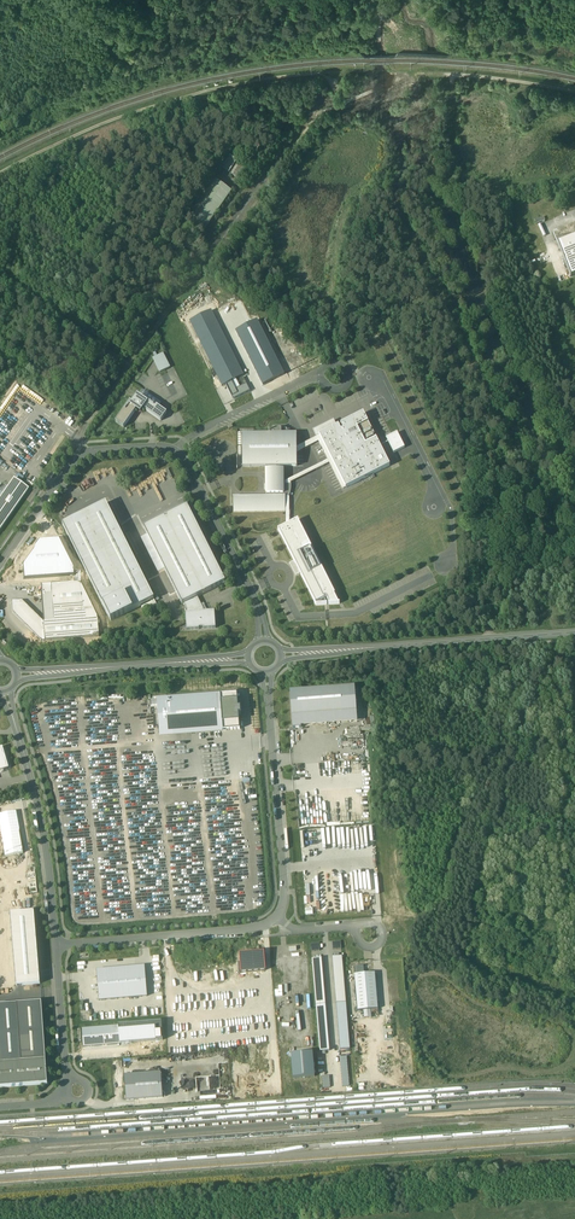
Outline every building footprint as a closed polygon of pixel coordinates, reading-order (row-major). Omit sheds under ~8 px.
[(247,169),(230,158),(222,169),(239,181),(247,169)] [(215,181),(208,191),(208,190),(187,220),(203,232),(204,232),(225,202),(224,202),(231,192),(226,188),(227,187),(221,183),(221,185),(215,181)] [(553,233),(558,244),(574,237),(574,224),(569,226),(558,231),(553,233)] [(558,244),(571,278),(574,276),(574,237),(558,244)] [(212,312),(190,323),(222,387),(226,385),(232,382),(244,376),(212,312)] [(236,332),(263,385),(284,375),(257,321),(236,332)] [(268,326),(265,329),(278,337),(280,333),(268,326)] [(163,355),(153,360),(160,373),(170,369),(163,355)] [(232,382),(226,385),(232,398),(233,397),(238,395),(236,390),(232,382)] [(250,392),(247,384),(236,390),(238,395),(233,397),(234,400),(250,392)] [(161,404),(149,395),(145,401),(138,396),(133,403),(131,402),(117,422),(125,428),(136,411),(140,414),(143,410),(161,422),(166,413),(158,408),(161,404)] [(337,427),(319,436),(322,441),(331,459),(333,462),(346,488),(390,466),(363,413),(337,427)] [(333,420),(313,431),(316,437),(319,436),(337,427),(333,420)] [(397,433),(386,439),(393,454),(405,448),(397,433)] [(272,435),(242,435),(243,467),(266,467),(283,467),(297,466),(297,454),(297,448),(297,435),(287,435),(272,435)] [(307,448),(322,441),(319,436),(316,437),(305,443),(297,448),(297,454),(307,448)] [(321,468),(333,462),(331,459),(319,464),(285,482),(285,485),(291,485),(291,483),(321,468)] [(283,467),(266,467),(267,497),(283,497),(283,485),(283,467)] [(0,498),(0,530),(28,490),(13,479),(0,498)] [(267,497),(233,497),(233,512),(285,511),(285,497),(283,497),(267,497)] [(106,503),(62,525),(111,621),(154,599),(106,503)] [(225,583),(187,507),(144,529),(182,605),(184,604),(197,597),(225,583)] [(63,522),(68,520),(65,513),(60,515),(63,522)] [(290,523),(286,525),(278,529),(295,562),(291,564),(296,574),(300,572),(317,605),(341,604),(298,519),(290,523)] [(74,576),(74,569),(59,540),(40,541),(22,566),(23,579),(24,580),(74,576)] [(75,584),(42,585),(44,622),(22,601),(12,601),(12,612),(42,641),(99,637),(98,618),(81,583),(75,584)] [(197,597),(184,604),(187,610),(187,614),(205,612),(197,597)] [(187,614),(185,614),(187,631),(199,630),(199,628),(203,628),(203,629),(216,628),(214,612),(205,612),(187,614)] [(356,721),(354,688),(290,692),(293,726),(293,728),(301,728),(301,725),(356,721)] [(220,695),(223,731),(240,729),(239,715),(241,715),(240,707),(238,708),(237,693),(220,695)] [(223,731),(220,695),(158,699),(161,735),(223,731)] [(23,853),(15,811),(0,814),(0,829),(5,856),(23,853)] [(15,986),(40,984),(35,912),(10,914),(15,986)] [(341,942),(332,942),(333,951),(341,950),(341,942)] [(312,952),(320,951),(319,943),(311,944),(312,952)] [(240,954),(241,973),(266,971),(264,953),(240,954)] [(332,957),(340,1050),(350,1049),(342,956),(332,957)] [(311,958),(319,1051),(330,1050),(322,957),(311,958)] [(354,966),(355,975),(365,974),(364,965),(354,966)] [(97,970),(100,1001),(147,997),(145,966),(97,970)] [(355,975),(357,1010),(378,1009),(376,973),(365,974),(355,975)] [(41,1002),(17,1004),(21,1062),(46,1060),(41,1002)] [(0,1005),(0,1064),(21,1062),(17,1004),(0,1005)] [(119,1026),(120,1044),(163,1040),(161,1022),(119,1026)] [(82,1029),(83,1047),(120,1044),(119,1026),(82,1029)] [(291,1055),(293,1079),(315,1077),(312,1053),(291,1055)] [(339,1058),(342,1086),(349,1086),(347,1057),(339,1058)] [(47,1084),(46,1060),(21,1062),(0,1064),(0,1088),(47,1084)] [(124,1076),(126,1100),(163,1097),(161,1073),(124,1076)]
